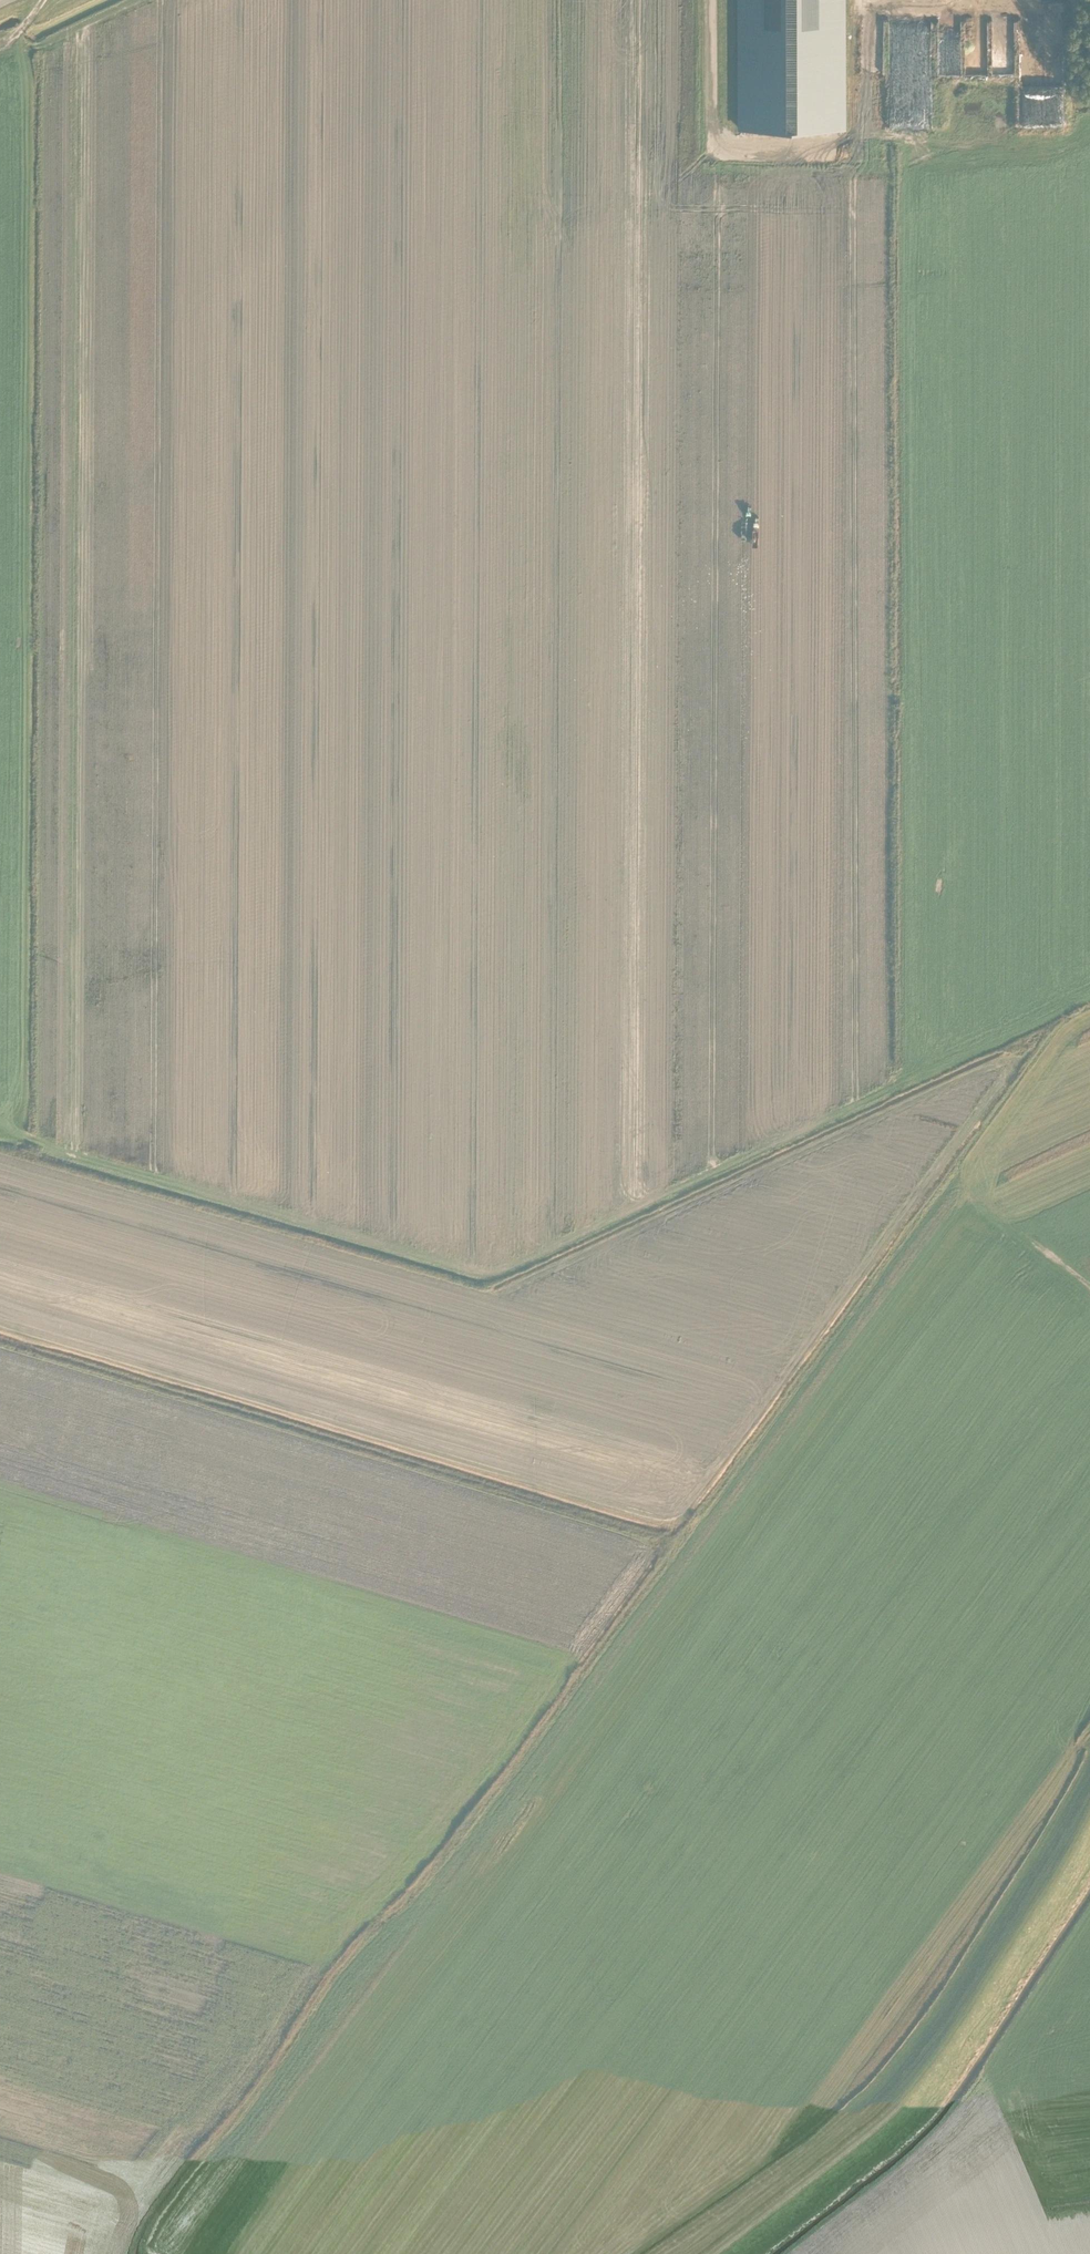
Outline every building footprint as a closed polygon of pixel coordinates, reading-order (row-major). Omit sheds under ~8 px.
[(740,128),(844,128),(844,0),(740,0),(740,128)]
